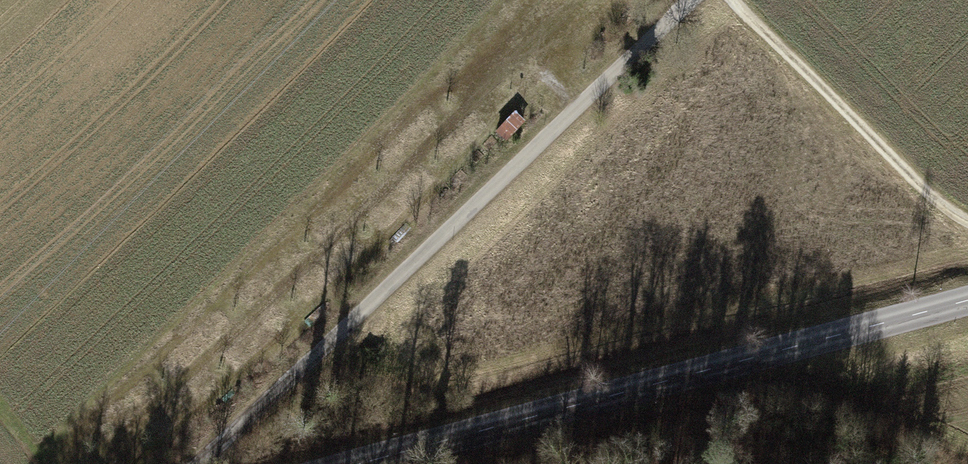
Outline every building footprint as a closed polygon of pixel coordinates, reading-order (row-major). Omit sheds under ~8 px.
[(523,118),(513,109),(496,128),(507,137),(523,118)]
